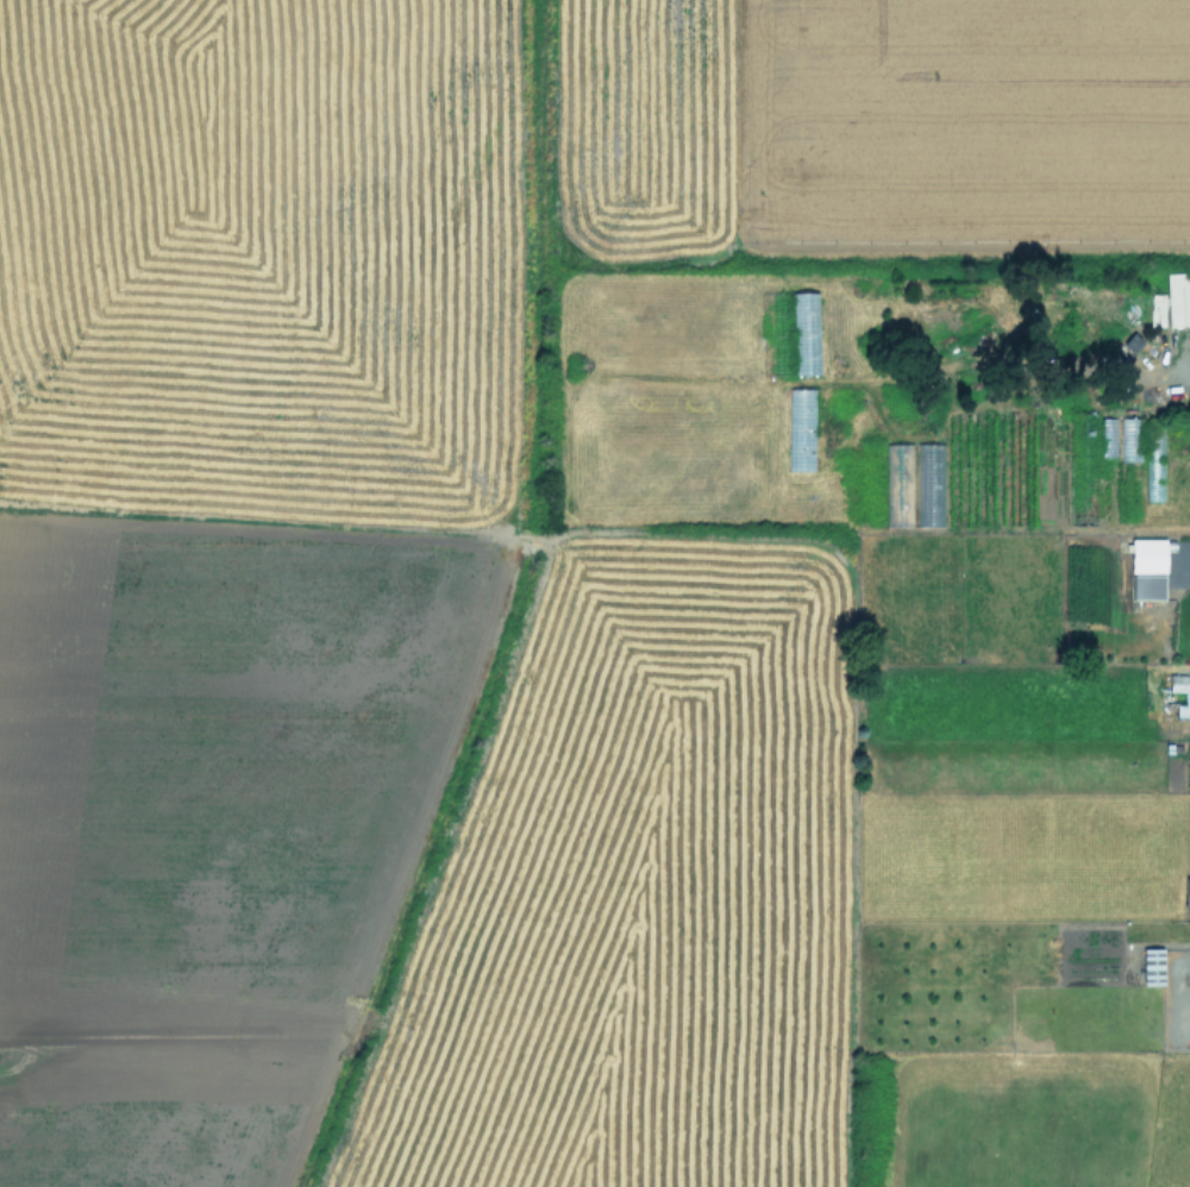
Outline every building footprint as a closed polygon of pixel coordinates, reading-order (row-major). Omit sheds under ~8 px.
[(1189,324),(1189,272),(1165,273),(1167,325),(1189,324)] [(819,374),(818,292),(794,292),(795,374),(819,374)] [(814,389),(788,388),(788,470),(813,471),(814,389)] [(1101,457),(1116,456),(1115,417),(1101,417),(1101,457)] [(1141,461),(1142,417),(1121,417),(1120,460),(1141,461)] [(1163,419),(1146,419),(1146,500),(1162,500),(1163,419)] [(1165,538),(1130,539),(1131,573),(1165,572),(1165,538)] [(1131,598),(1163,599),(1163,575),(1132,574),(1131,598)] [(1169,674),(1169,691),(1183,691),(1183,703),(1175,703),(1175,717),(1189,717),(1189,674),(1169,674)] [(1143,984),(1162,984),(1162,948),(1142,948),(1143,984)]
